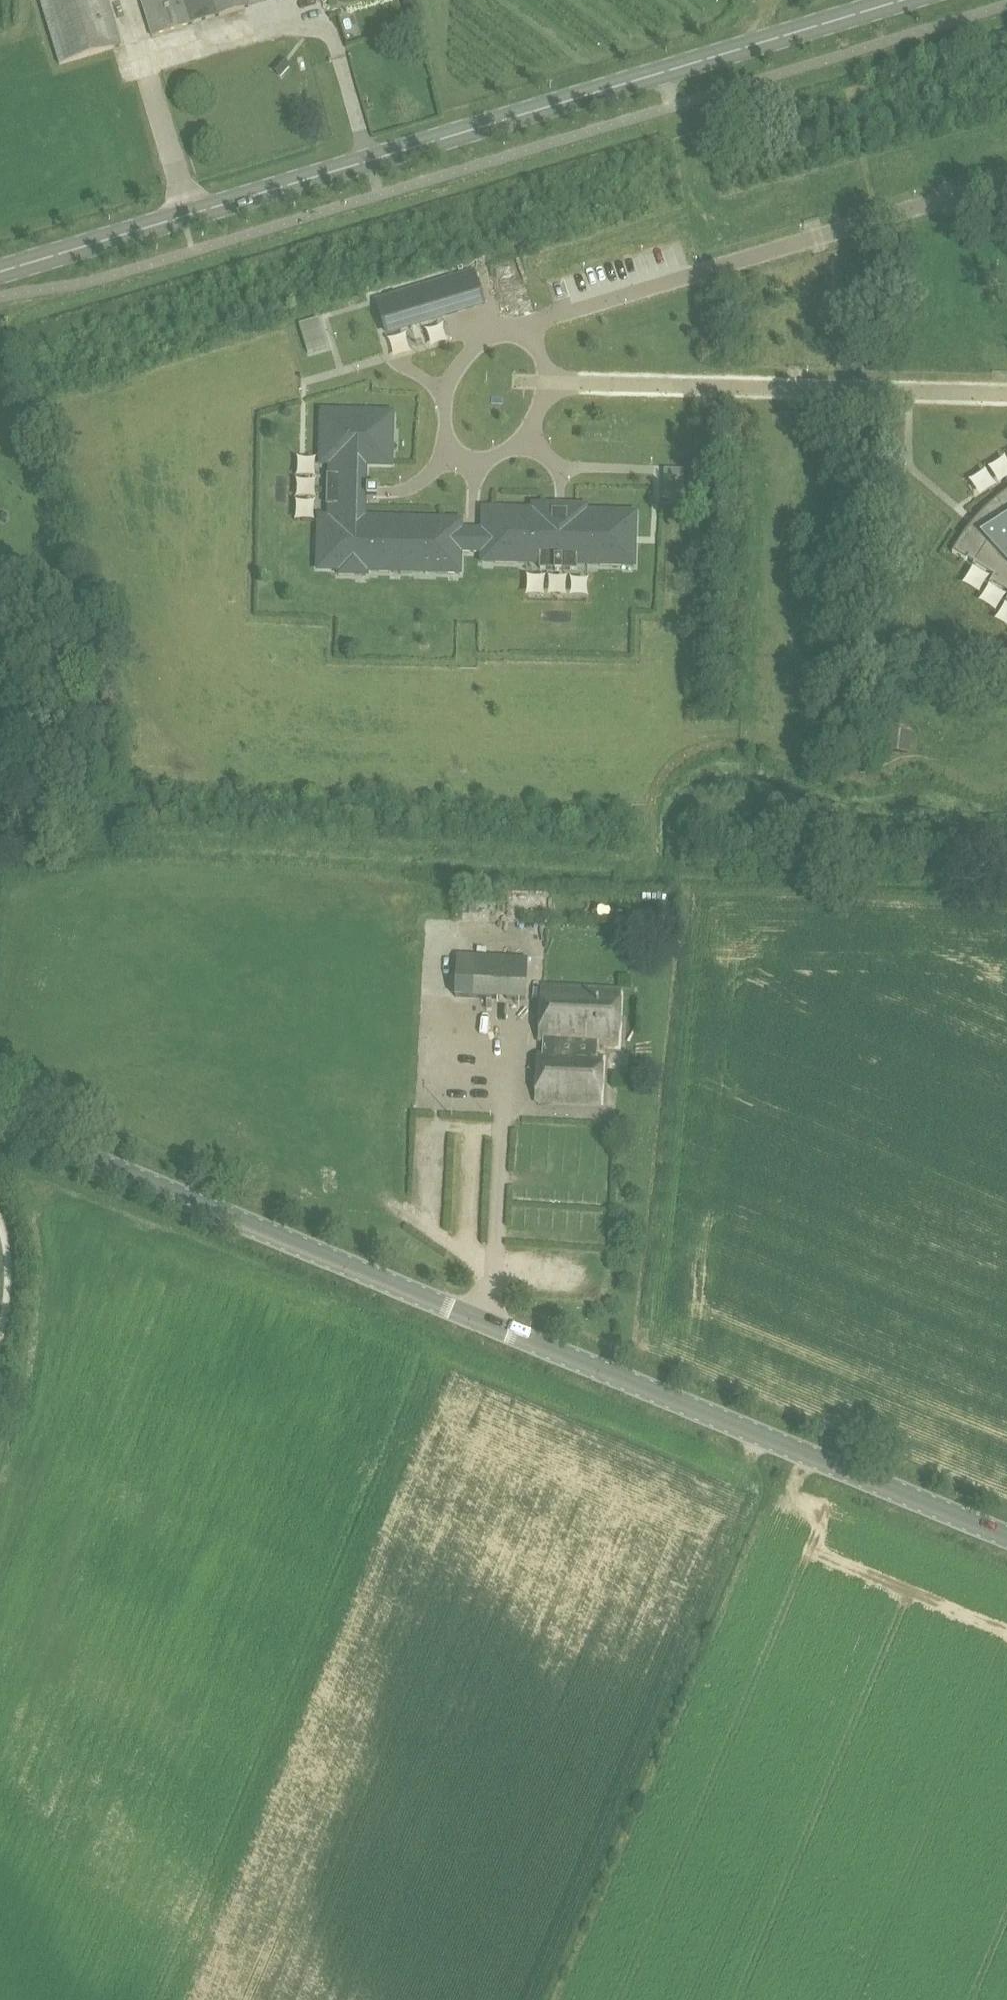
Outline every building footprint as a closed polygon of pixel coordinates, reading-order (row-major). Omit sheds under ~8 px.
[(123,46),(109,0),(39,0),(59,66),(123,46)] [(151,38),(251,7),(249,0),(140,0),(151,38)] [(377,302),(386,333),(483,304),(473,274),(377,302)] [(317,556),(317,568),(339,569),(339,576),(368,576),(368,570),(378,571),(378,572),(379,572),(380,572),(412,573),(413,573),(414,572),(425,572),(425,573),(426,574),(426,572),(436,572),(437,573),(438,574),(460,574),(461,574),(461,553),(482,553),(481,563),(483,563),(483,561),(494,561),(494,562),(495,563),(496,563),(515,564),(516,564),(517,563),(518,562),(528,562),(528,565),(530,565),(530,562),(540,563),(540,569),(555,570),(555,571),(561,572),(561,570),(576,570),(576,564),(586,564),(586,566),(587,566),(588,564),(598,564),(599,565),(599,566),(600,566),(605,566),(620,566),(621,566),(622,566),(622,565),(633,565),(633,567),(635,567),(636,539),(636,513),(636,512),(635,512),(625,512),(624,512),(623,513),(612,513),(612,511),(611,511),(611,513),(606,513),(601,513),(600,512),(600,511),(599,511),(588,511),(588,513),(577,512),(577,508),(577,507),(576,507),(565,507),(564,507),(564,508),(564,512),(555,512),(555,508),(555,507),(554,507),(543,506),(542,506),(542,507),(542,508),(541,511),(531,511),(531,509),(520,509),(519,509),(519,510),(519,511),(518,511),(508,511),(508,509),(507,509),(507,511),(496,510),(495,509),(494,509),(494,508),(483,508),(482,530),(470,530),(462,530),(462,523),(462,521),(462,520),(461,520),(427,519),(426,519),(425,521),(415,520),(415,519),(414,519),(414,520),(403,520),(402,519),(402,518),(401,518),(381,518),(380,518),(379,519),(368,519),(365,519),(365,499),(377,499),(377,484),(366,483),(366,464),(392,464),(393,453),(393,452),(392,452),(391,451),(391,448),(391,440),(393,440),(393,439),(391,439),(391,429),(393,428),(393,427),(393,426),(394,415),(376,415),(372,414),(372,412),(358,411),(347,411),(343,411),(343,414),(321,413),(321,425),(321,426),(322,427),(322,437),(320,437),(320,439),(322,439),(322,449),(321,450),(320,450),(320,451),(320,463),(334,463),(333,476),(328,476),(327,506),(332,506),(332,519),(318,519),(318,530),(318,531),(319,532),(320,533),(319,543),(318,543),(318,544),(319,544),(319,555),(318,556),(317,556)] [(1005,492),(1004,494),(1002,495),(1000,497),(998,498),(996,500),(994,501),(992,503),(990,504),(989,506),(987,507),(985,509),(983,511),(982,512),(980,514),(978,516),(977,518),(975,519),(974,521),(972,523),(970,525),(969,527),(968,529),(966,531),(965,532),(963,534),(962,536),(960,538),(959,540),(958,542),(957,544),(955,546),(954,548),(953,550),(952,553),(966,561),(967,560),(973,564),(972,565),(974,566),(975,565),(994,576),(989,583),(991,585),(992,583),(1006,592),(1006,491),(1005,492)] [(910,732),(890,730),(888,752),(908,754),(910,732)] [(455,996),(525,1000),(527,958),(457,954),(455,996)] [(597,1054),(598,1044),(618,1045),(621,990),(541,986),(539,1039),(543,1040),(542,1053),(537,1052),(535,1099),(601,1102),(603,1055),(597,1054)]
